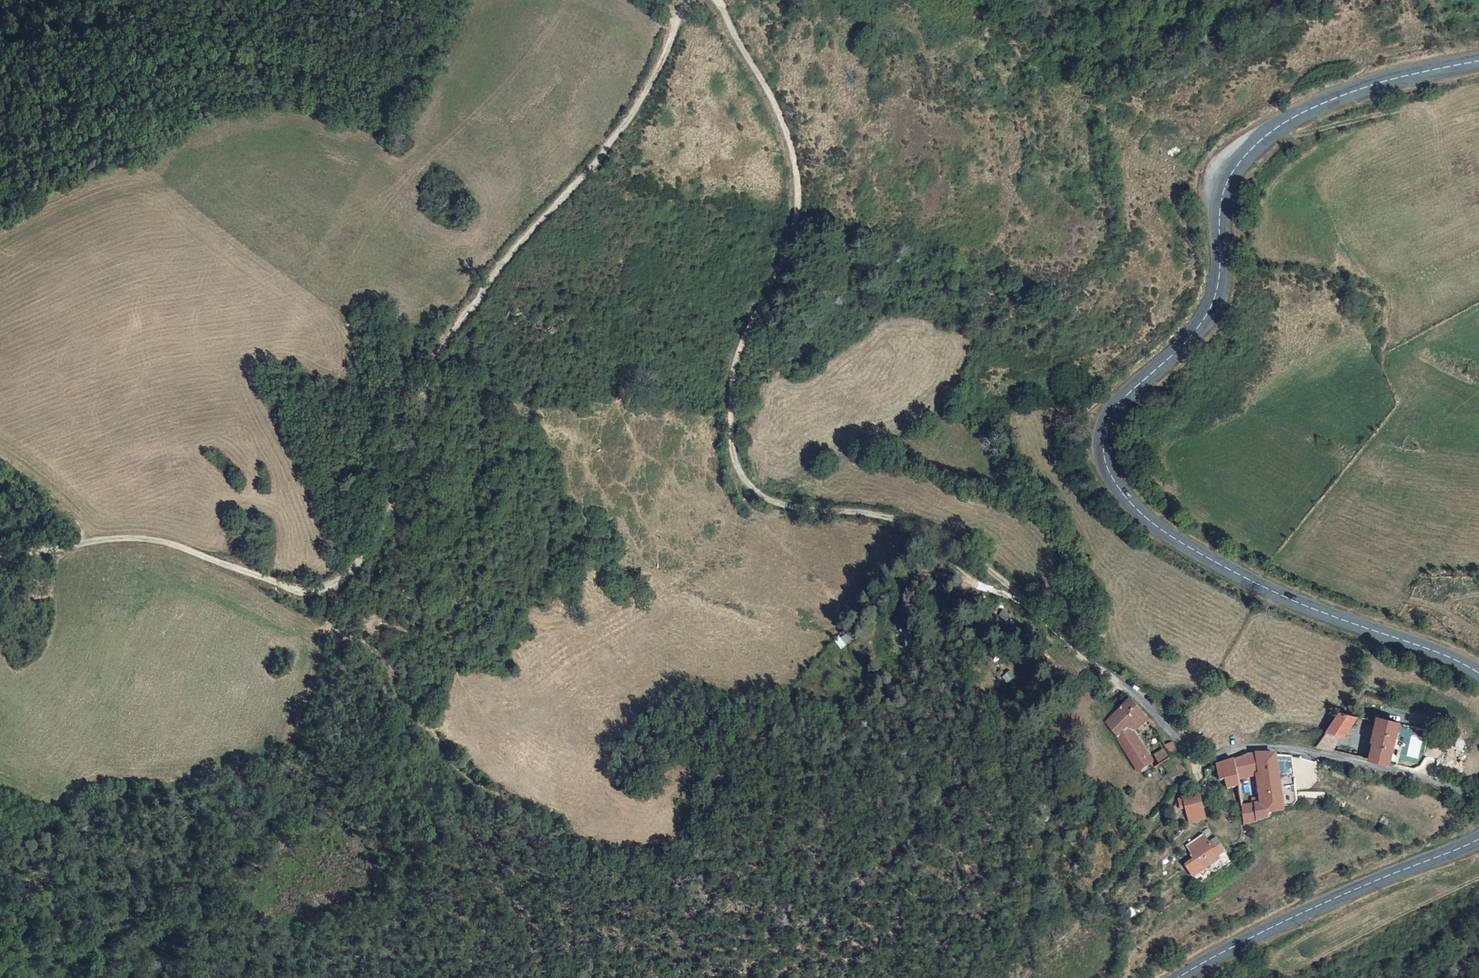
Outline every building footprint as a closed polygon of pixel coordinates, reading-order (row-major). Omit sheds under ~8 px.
[(922,659),(915,642),(905,647),(913,664),(922,659)] [(1147,710),(1135,704),(1102,726),(1114,742),(1130,732),(1152,716),(1150,714),(1147,710)] [(1355,720),(1340,714),(1326,735),(1336,740),(1343,742),(1355,720)] [(1366,757),(1392,763),(1402,727),(1376,718),(1374,725),(1366,757)] [(1137,742),(1130,732),(1114,742),(1121,753),(1137,742)] [(1324,749),(1331,751),(1336,740),(1326,735),(1318,748),(1320,748),(1324,749)] [(1154,765),(1146,753),(1137,742),(1121,753),(1138,776),(1154,765)] [(1162,742),(1146,753),(1154,765),(1170,754),(1162,742)] [(1258,756),(1235,759),(1238,773),(1261,772),(1258,756)] [(1277,757),(1258,756),(1261,772),(1265,788),(1267,803),(1256,804),(1258,821),(1286,810),(1277,757)] [(1235,759),(1217,764),(1217,766),(1217,767),(1218,767),(1221,782),(1227,780),(1228,789),(1241,786),(1240,779),(1238,773),(1235,759)] [(1185,798),(1179,800),(1180,809),(1187,808),(1191,823),(1206,820),(1200,795),(1185,798)] [(1242,805),(1240,807),(1243,826),(1258,821),(1256,804),(1242,805)] [(1205,838),(1186,851),(1201,872),(1228,855),(1221,844),(1213,850),(1205,838)]
